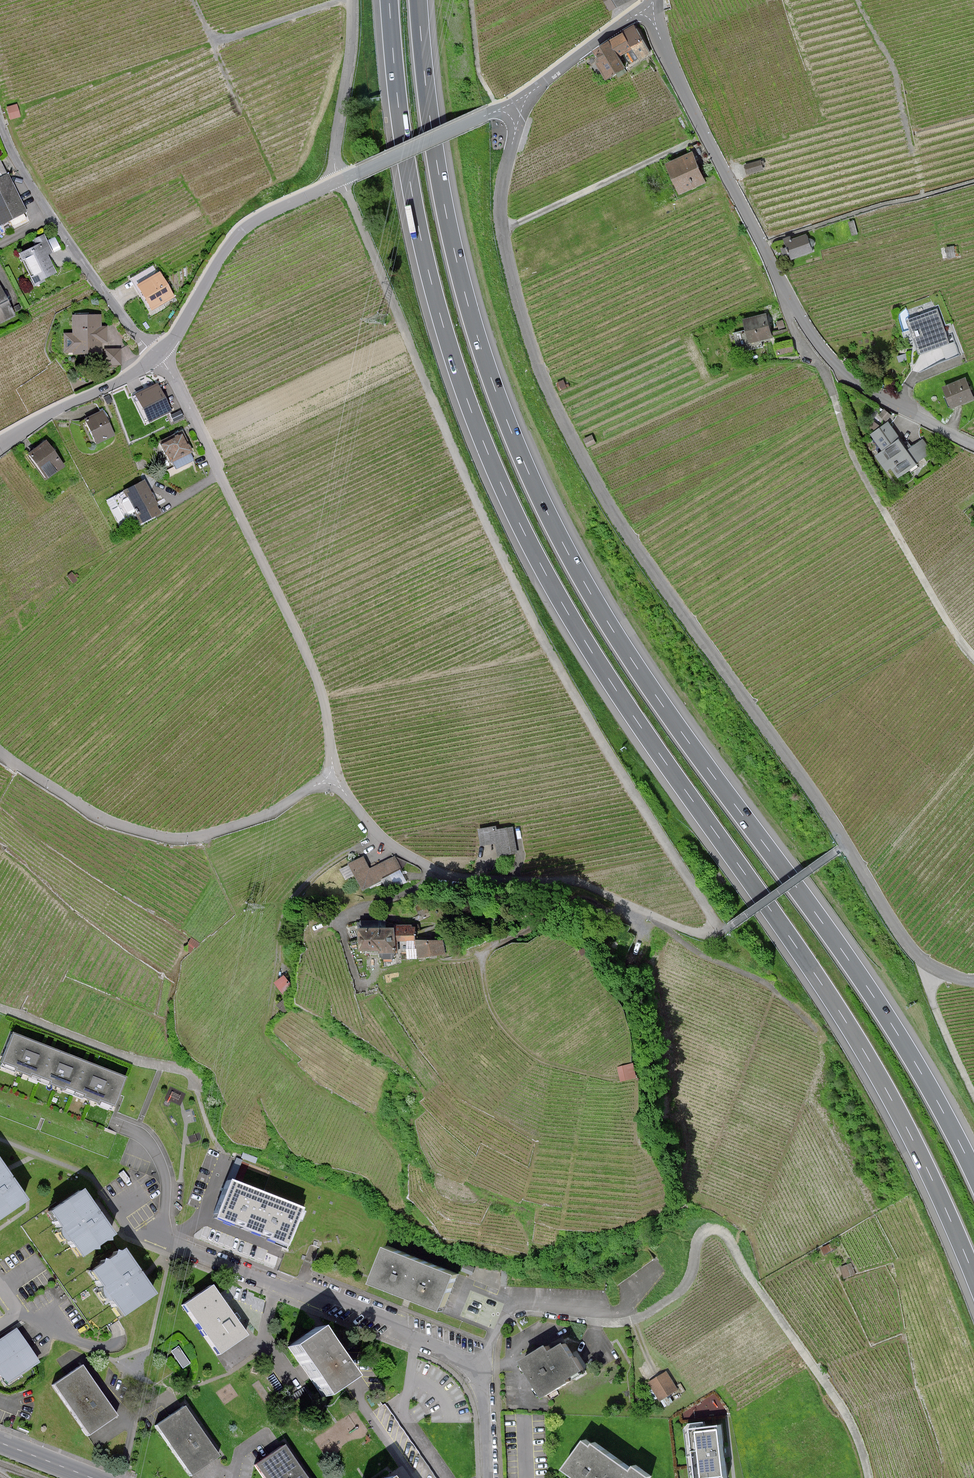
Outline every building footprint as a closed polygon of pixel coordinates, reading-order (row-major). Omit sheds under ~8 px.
[(611,10),(629,0),(606,0),(611,10)] [(613,79),(631,68),(629,66),(652,54),(636,26),(597,51),(613,79)] [(20,116),(17,105),(8,107),(11,119),(20,116)] [(691,150),(664,163),(677,195),(704,182),(691,150)] [(761,161),(744,166),(747,175),(764,170),(761,161)] [(24,210),(18,198),(0,163),(0,223),(24,210)] [(853,220),(848,222),(852,236),(858,235),(853,220)] [(786,241),(790,259),(812,252),(811,247),(814,244),(813,240),(810,237),(807,237),(806,234),(786,241)] [(23,254),(36,281),(55,272),(51,263),(47,254),(52,252),(44,236),(35,240),(38,247),(23,254)] [(51,249),(58,247),(55,237),(48,239),(51,249)] [(955,246),(945,248),(948,258),(959,256),(955,246)] [(160,273),(139,285),(152,309),(174,297),(160,273)] [(14,314),(0,288),(0,321),(14,314)] [(935,308),(904,319),(918,354),(948,344),(935,308)] [(98,353),(98,351),(98,347),(98,341),(106,341),(105,328),(100,328),(100,316),(75,316),(75,333),(65,334),(66,351),(75,351),(75,354),(98,353)] [(749,342),(770,337),(766,316),(745,320),(749,342)] [(791,340),(774,345),(777,356),(795,352),(791,340)] [(120,363),(120,349),(106,349),(106,364),(120,363)] [(563,380),(556,384),(559,391),(570,387),(568,384),(566,385),(563,380)] [(964,380),(943,388),(951,408),(972,400),(964,380)] [(137,395),(150,421),(171,410),(158,385),(137,395)] [(85,419),(97,443),(114,435),(102,411),(85,419)] [(890,423),(871,435),(880,449),(870,455),(883,470),(890,466),(898,476),(930,451),(921,438),(905,447),(890,423)] [(168,454),(173,462),(192,452),(183,434),(161,445),(166,455),(168,454)] [(592,435),(583,438),(587,447),(596,444),(592,435)] [(63,466),(47,443),(31,455),(48,477),(63,466)] [(141,522),(161,512),(145,481),(126,491),(141,522)] [(499,855),(516,852),(511,828),(496,831),(495,827),(479,830),(482,844),(496,841),(499,855)] [(350,864),(363,889),(380,881),(379,878),(400,867),(394,856),(369,869),(367,864),(363,857),(350,864)] [(410,926),(397,926),(397,941),(414,940),(414,928),(410,928),(410,926)] [(393,929),(359,930),(360,950),(380,950),(380,953),(394,952),(393,929)] [(442,941),(416,941),(419,957),(444,953),(442,941)] [(125,1077),(13,1032),(2,1062),(113,1106),(117,1095),(125,1077)] [(632,1065),(618,1068),(621,1081),(635,1078),(632,1065)] [(22,1200),(2,1171),(0,1168),(0,1216),(22,1200)] [(227,1183),(215,1214),(244,1226),(256,1230),(285,1241),(297,1210),(227,1183)] [(79,1192),(51,1211),(82,1255),(110,1235),(90,1207),(79,1192)] [(387,1247),(372,1282),(404,1295),(415,1300),(441,1310),(456,1274),(387,1247)] [(122,1251),(92,1272),(122,1314),(151,1294),(135,1270),(122,1251)] [(854,1273),(850,1262),(839,1266),(843,1277),(854,1273)] [(184,1305),(219,1354),(247,1334),(236,1318),(213,1285),(184,1305)] [(349,1376),(316,1328),(289,1347),(306,1372),(322,1395),(349,1376)] [(16,1329),(0,1340),(0,1366),(10,1380),(38,1361),(16,1329)] [(524,1362),(545,1393),(581,1369),(564,1344),(550,1353),(546,1347),(540,1351),(524,1362)] [(55,1386),(87,1434),(115,1415),(82,1368),(55,1386)] [(664,1399),(677,1390),(667,1375),(653,1384),(664,1399)] [(157,1426),(189,1475),(218,1455),(185,1407),(157,1426)] [(726,1422),(693,1426),(698,1477),(731,1477),(726,1422)] [(564,1470),(575,1477),(647,1477),(648,1476),(635,1466),(631,1471),(594,1443),(592,1447),(585,1442),(564,1470)] [(256,1465),(265,1477),(304,1477),(282,1447),(256,1465)]
